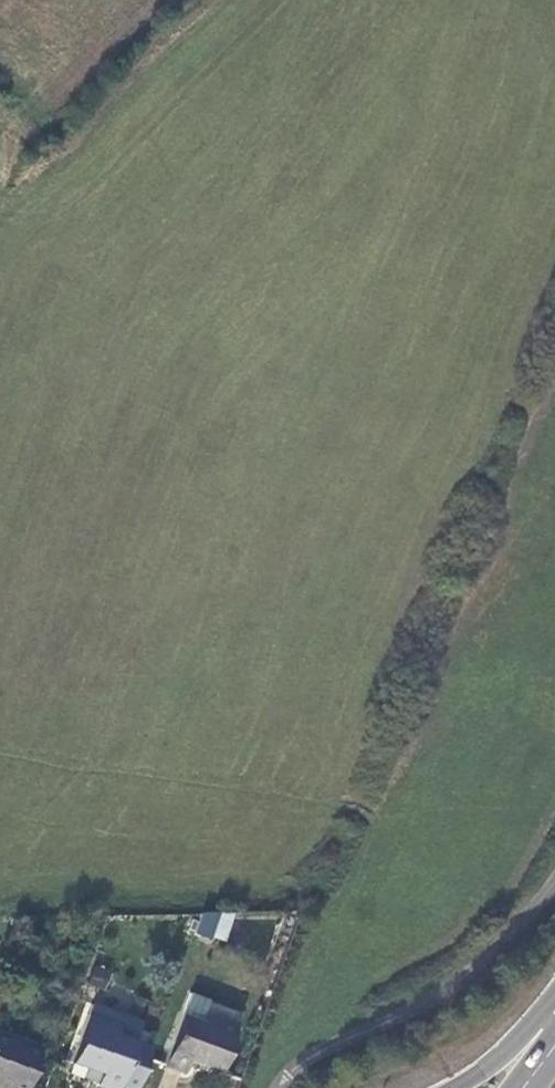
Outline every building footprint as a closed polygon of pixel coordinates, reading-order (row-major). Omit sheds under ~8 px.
[(215,922),(199,914),(189,942),(206,947),(215,922)] [(150,1047),(135,1042),(143,1022),(144,1019),(93,1000),(69,1063),(100,1075),(96,1086),(102,1087),(135,1087),(150,1047)] [(187,1064),(218,1076),(234,1027),(202,1015),(199,1023),(181,1016),(162,1066),(183,1075),(187,1064)] [(40,1049),(0,1034),(0,1087),(25,1087),(40,1049)]
